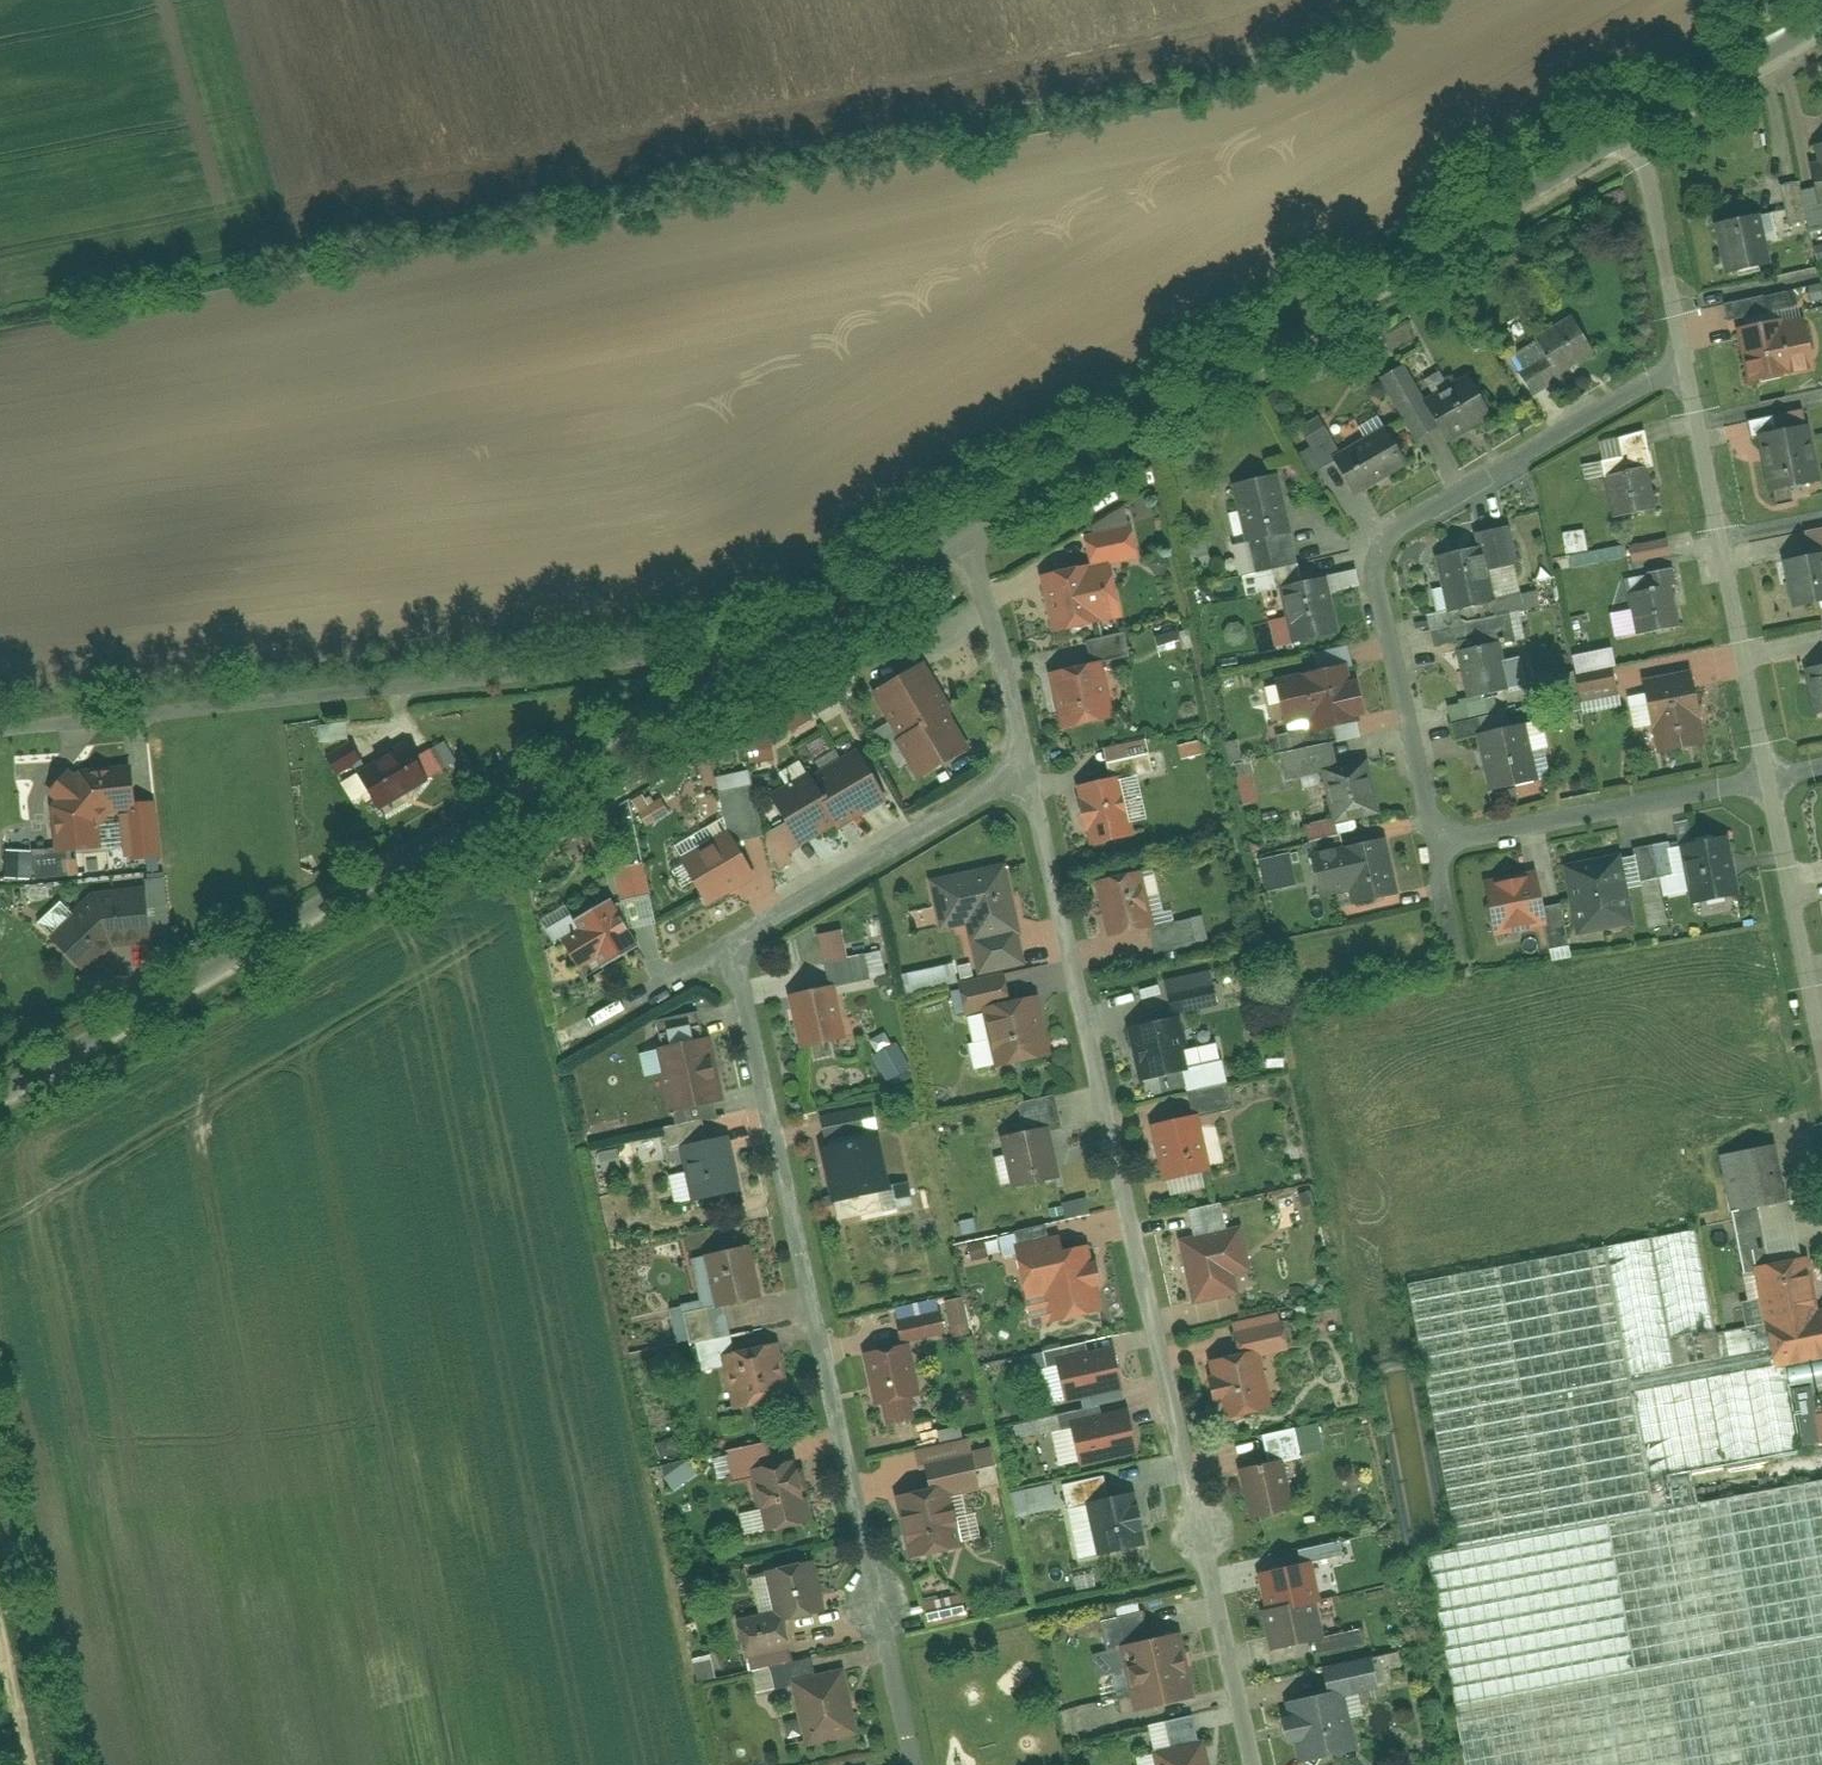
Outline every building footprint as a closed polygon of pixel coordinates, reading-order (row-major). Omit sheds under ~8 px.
[(1814,147),(1821,188),(1821,145),(1814,147)] [(1761,215),(1715,225),(1726,277),(1772,268),(1761,215)] [(1808,313),(1742,325),(1752,384),(1821,368),(1808,313)] [(1572,315),(1509,353),(1533,394),(1597,357),(1572,315)] [(1472,372),(1428,397),(1453,440),(1497,415),(1472,372)] [(1763,432),(1773,490),(1821,480),(1821,458),(1816,421),(1763,432)] [(1394,422),(1337,451),(1359,493),(1413,462),(1394,422)] [(1650,464),(1608,474),(1616,518),(1661,508),(1650,464)] [(1278,471),(1235,481),(1250,538),(1293,529),(1278,471)] [(1801,530),(1804,547),(1821,544),(1821,527),(1801,530)] [(1609,561),(1608,550),(1587,553),(1584,530),(1564,533),(1568,567),(1609,561)] [(1627,547),(1630,564),(1670,556),(1666,539),(1627,547)] [(1484,545),(1439,554),(1452,608),(1496,598),(1484,545)] [(1789,558),(1797,606),(1821,600),(1821,551),(1789,558)] [(1113,559),(1044,574),(1057,630),(1127,616),(1113,559)] [(1673,567),(1629,576),(1641,635),(1684,625),(1673,567)] [(1330,575),(1284,585),(1297,642),(1344,631),(1330,575)] [(1177,631),(1152,638),(1158,657),(1182,650),(1177,631)] [(1507,640),(1462,649),(1472,697),(1518,688),(1507,640)] [(1610,649),(1570,654),(1572,673),(1613,668),(1610,649)] [(1106,659),(1052,671),(1065,728),(1120,715),(1106,659)] [(929,661),(875,693),(924,778),(977,747),(953,710),(957,708),(929,661)] [(1821,710),(1821,662),(1809,665),(1817,711),(1821,710)] [(1352,663),(1283,678),(1291,722),(1312,718),(1314,726),(1371,712),(1363,677),(1357,678),(1352,663)] [(1689,666),(1641,676),(1657,751),(1705,741),(1689,666)] [(1580,715),(1619,707),(1612,676),(1573,685),(1580,715)] [(818,710),(844,700),(839,689),(813,699),(818,710)] [(778,718),(788,736),(815,721),(805,703),(778,718)] [(1533,720),(1481,733),(1492,791),(1545,778),(1533,720)] [(744,733),(746,763),(770,762),(768,732),(744,733)] [(411,738),(362,769),(384,806),(435,779),(411,738)] [(812,772),(775,793),(805,845),(840,823),(844,827),(891,797),(862,748),(816,778),(812,772)] [(337,778),(357,761),(348,751),(328,768),(337,778)] [(1371,758),(1327,767),(1338,822),(1385,811),(1371,758)] [(56,802),(59,850),(106,846),(103,824),(115,811),(140,809),(135,764),(82,769),(56,802)] [(1122,774),(1081,783),(1094,843),(1138,833),(1122,774)] [(1238,778),(1241,805),(1252,804),(1248,777),(1238,778)] [(1302,826),(1306,842),(1333,835),(1329,819),(1302,826)] [(731,828),(684,857),(712,905),(761,876),(731,828)] [(1734,833),(1686,842),(1695,902),(1745,891),(1734,833)] [(1391,835),(1315,851),(1324,895),(1354,890),(1357,902),(1404,892),(1391,835)] [(1624,847),(1567,858),(1581,934),(1638,921),(1624,847)] [(1255,861),(1264,893),(1296,885),(1287,853),(1255,861)] [(1011,861),(934,877),(945,929),(972,923),(976,939),(1025,928),(1011,861)] [(1542,868),(1488,879),(1498,934),(1553,923),(1542,868)] [(1145,870),(1100,879),(1111,934),(1159,925),(1145,870)] [(95,891),(55,935),(88,973),(117,944),(155,942),(148,885),(95,891)] [(582,930),(567,939),(582,967),(600,957),(606,967),(644,945),(616,898),(578,919),(582,930)] [(902,990),(953,984),(951,967),(900,972),(902,990)] [(1162,981),(1170,1017),(1215,1006),(1207,971),(1162,981)] [(839,983),(793,992),(804,1047),(851,1036),(839,983)] [(1044,994),(986,1007),(998,1065),(1057,1052),(1044,994)] [(965,1016),(974,1069),(986,1067),(977,1014),(965,1016)] [(1176,1016),(1131,1026),(1143,1078),(1189,1069),(1176,1016)] [(658,1032),(661,1045),(684,1040),(681,1027),(658,1032)] [(713,1035),(663,1046),(674,1110),(727,1098),(713,1035)] [(896,1044),(871,1053),(882,1081),(907,1071),(896,1044)] [(1202,1113),(1155,1123),(1167,1180),(1214,1169),(1202,1113)] [(1052,1126),(1005,1136),(1016,1186),(1065,1175),(1052,1126)] [(884,1131),(826,1145),(836,1200),(896,1187),(884,1131)] [(732,1135),(684,1144),(696,1200),(746,1189),(732,1135)] [(1782,1142),(1724,1153),(1734,1211),(1764,1205),(1794,1198),(1782,1142)] [(1756,1266),(1775,1263),(1764,1205),(1734,1211),(1745,1269),(1756,1266)] [(1247,1225),(1185,1238),(1197,1303),(1243,1294),(1239,1274),(1256,1270),(1247,1225)] [(1064,1233),(1019,1242),(1035,1326),(1109,1309),(1092,1242),(1068,1246),(1064,1233)] [(756,1242),(709,1252),(720,1306),(767,1296),(756,1242)] [(1767,1325),(1775,1366),(1821,1357),(1821,1297),(1814,1256),(1775,1263),(1756,1266),(1767,1325)] [(952,1338),(968,1334),(959,1298),(943,1302),(952,1338)] [(784,1339),(725,1352),(737,1409),(796,1396),(784,1339)] [(912,1341),(867,1350),(878,1405),(925,1393),(912,1341)] [(1119,1346),(1061,1357),(1070,1400),(1126,1387),(1119,1346)] [(1264,1347),(1214,1360),(1229,1420),(1278,1406),(1264,1347)] [(1132,1408),(1074,1421),(1085,1466),(1143,1452),(1132,1408)] [(1288,1456),(1243,1467),(1254,1517),(1299,1507),(1288,1456)] [(802,1458),(756,1468),(769,1530),(817,1520),(802,1458)] [(662,1478),(671,1493),(696,1477),(686,1463),(662,1478)] [(952,1482),(899,1494),(913,1558),(966,1544),(952,1482)] [(1009,1494),(1013,1517),(1057,1508),(1052,1485),(1009,1494)] [(1138,1490),(1091,1500),(1101,1553),(1150,1542),(1138,1490)] [(819,1558),(769,1569),(777,1607),(742,1617),(751,1657),(796,1645),(789,1619),(831,1608),(819,1558)] [(1318,1558),(1263,1571),(1270,1607),(1266,1608),(1273,1648),(1328,1635),(1320,1599),(1326,1597),(1318,1558)] [(958,1597),(922,1606),(926,1625),(963,1616),(958,1597)] [(1185,1631),(1124,1644),(1137,1709),(1200,1695),(1185,1631)] [(847,1667),(795,1678),(809,1744),(862,1733),(847,1667)] [(1346,1687),(1289,1700),(1303,1761),(1360,1748),(1346,1687)] [(1157,1750),(1161,1764),(1213,1764),(1206,1739),(1157,1750)]
